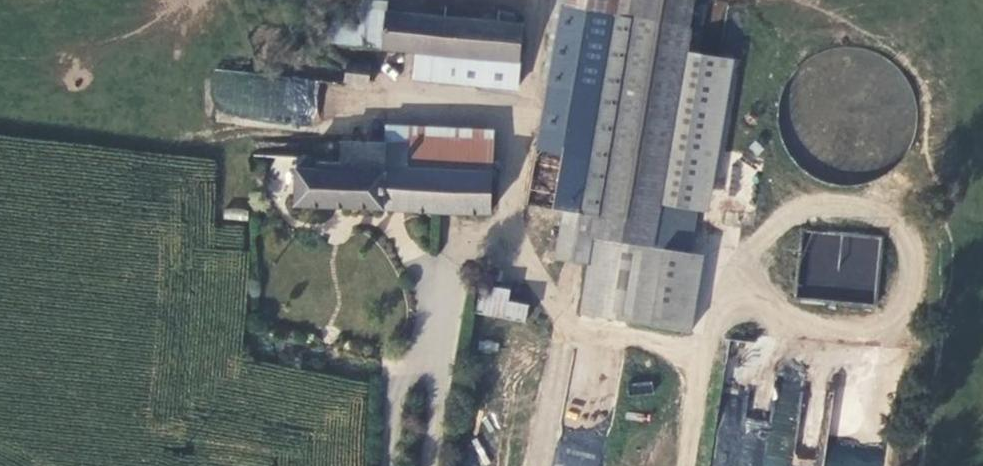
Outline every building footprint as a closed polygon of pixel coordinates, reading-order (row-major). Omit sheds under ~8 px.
[(363,0),(362,8),(386,11),(386,2),(363,0)] [(543,81),(549,82),(529,205),(600,218),(608,240),(654,248),(661,206),(691,28),(696,0),(557,0),(543,81)] [(384,49),(386,11),(362,8),(362,25),(361,47),(384,49)] [(414,78),(466,83),(468,55),(520,60),(523,24),(386,11),(384,49),(416,51),(414,78)] [(330,41),(361,47),(362,25),(332,20),(330,41)] [(928,147),(884,35),(785,74),(829,186),(928,147)] [(466,83),(517,88),(520,60),(468,55),(466,83)] [(348,81),(369,84),(370,68),(349,65),(348,81)] [(315,126),(318,79),(214,71),(210,118),(315,126)] [(492,212),(492,173),(408,168),(408,144),(342,141),(341,162),(318,162),(318,169),(295,169),(296,205),(383,208),(492,212)] [(492,148),(408,144),(408,168),(492,173),(492,148)] [(691,211),(661,206),(654,248),(685,253),(691,211)] [(882,236),(803,229),(796,298),(876,306),(882,236)] [(481,284),(479,316),(525,320),(527,303),(509,301),(510,286),(481,284)] [(724,393),(713,465),(794,465),(808,369),(781,365),(772,422),(745,417),(748,397),(724,393)] [(602,453),(558,444),(553,465),(599,465),(602,453)]
